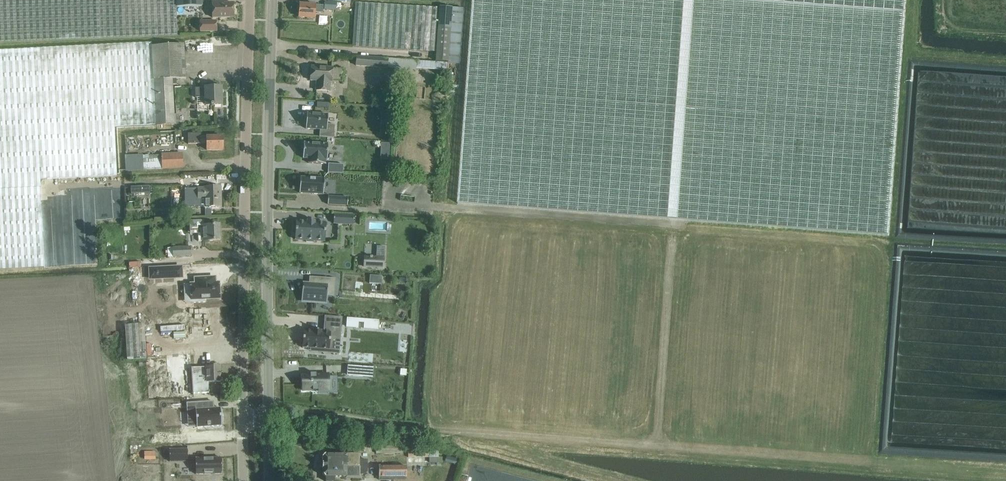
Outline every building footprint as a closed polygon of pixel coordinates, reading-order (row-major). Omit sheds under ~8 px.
[(178,36),(177,7),(202,6),(202,0),(0,0),(0,41),(178,36)] [(458,204),(888,236),(906,0),(473,0),(458,204)] [(439,6),(356,1),(353,45),(436,50),(439,6)] [(234,17),(233,3),(221,3),(221,2),(212,2),(213,18),(234,17)] [(322,6),(315,5),(300,4),(299,17),(314,18),(314,13),(321,13),(322,6)] [(448,60),(451,7),(439,6),(436,50),(436,59),(448,60)] [(199,21),(199,31),(215,30),(215,20),(199,21)] [(44,266),(41,179),(117,176),(115,126),(156,125),(180,124),(179,116),(174,116),(173,85),(177,84),(176,79),(186,78),(184,45),(174,45),(153,46),(153,43),(0,50),(0,268),(44,266)] [(356,56),(356,66),(388,68),(388,58),(356,56)] [(332,82),(333,68),(311,67),(310,80),(317,81),(316,90),(330,91),(331,82),(332,82)] [(195,88),(196,98),(206,98),(206,106),(211,106),(211,107),(214,106),(213,106),(222,105),(221,87),(195,88)] [(328,115),(307,113),(306,129),(320,130),(319,137),(334,138),(335,125),(328,124),(328,115)] [(201,133),(188,134),(188,144),(207,144),(207,150),(213,150),(223,150),(223,136),(213,137),(207,137),(206,137),(201,137),(201,133)] [(327,160),(328,144),(304,143),(303,158),(309,159),(309,163),(325,164),(326,160),(327,160)] [(162,156),(163,169),(182,169),(181,155),(162,156)] [(328,164),(328,173),(343,174),(344,165),(328,164)] [(300,193),(324,194),(325,178),(301,177),(300,193)] [(221,187),(211,187),(205,187),(205,188),(191,189),(191,200),(205,199),(205,207),(211,207),(221,207),(221,187)] [(328,196),(328,204),(348,206),(348,198),(328,196)] [(334,214),(334,223),(354,225),(354,216),(334,214)] [(204,220),(189,221),(190,230),(194,230),(198,230),(199,241),(221,240),(220,225),(205,226),(204,220)] [(296,221),(295,239),(298,239),(307,240),(306,242),(314,242),(314,240),(316,240),(325,241),(326,233),(326,223),(315,222),(315,221),(307,220),(307,222),(296,221)] [(174,256),(191,255),(190,246),(173,247),(174,247),(174,256)] [(364,256),(364,267),(384,269),(384,258),(376,257),(364,256)] [(181,267),(157,268),(158,279),(182,278),(181,267)] [(370,275),(369,283),(381,284),(382,276),(370,275)] [(220,298),(219,287),(216,287),(215,277),(195,279),(195,284),(190,284),(190,285),(184,286),(184,294),(190,293),(191,303),(205,302),(205,299),(220,298)] [(336,279),(310,277),(309,287),(304,286),(304,289),(303,289),(302,295),(303,295),(302,301),(308,301),(308,302),(320,302),(327,302),(328,289),(334,289),(335,280),(336,279)] [(358,328),(359,319),(347,318),(346,327),(358,328)] [(202,320),(189,321),(189,322),(190,333),(202,332),(202,320)] [(300,336),(298,353),(309,354),(309,355),(309,356),(313,357),(314,356),(314,354),(325,355),(326,341),(336,342),(337,328),(321,327),(320,337),(317,337),(317,336),(308,335),(308,336),(300,336)] [(350,365),(349,376),(363,377),(364,366),(350,365)] [(198,367),(192,368),(194,393),(209,393),(209,382),(221,382),(221,367),(198,367)] [(328,374),(303,375),(303,391),(320,390),(331,390),(331,380),(328,380),(328,374)] [(221,426),(219,408),(210,409),(210,402),(186,404),(187,413),(195,412),(196,427),(221,426)] [(401,446),(376,446),(376,454),(401,454),(401,446)] [(188,448),(170,449),(170,461),(188,460),(188,448)] [(409,452),(409,457),(440,457),(440,449),(429,449),(429,452),(409,452)] [(144,452),(145,460),(155,460),(155,452),(144,452)] [(357,459),(357,455),(335,454),(325,455),(323,457),(323,475),(325,477),(326,477),(326,480),(333,480),(333,477),(345,477),(345,476),(347,476),(347,479),(361,479),(361,475),(364,475),(367,471),(367,459),(357,459)] [(221,458),(196,458),(196,474),(221,474),(221,458)] [(406,477),(406,467),(378,467),(378,477),(406,477)]
